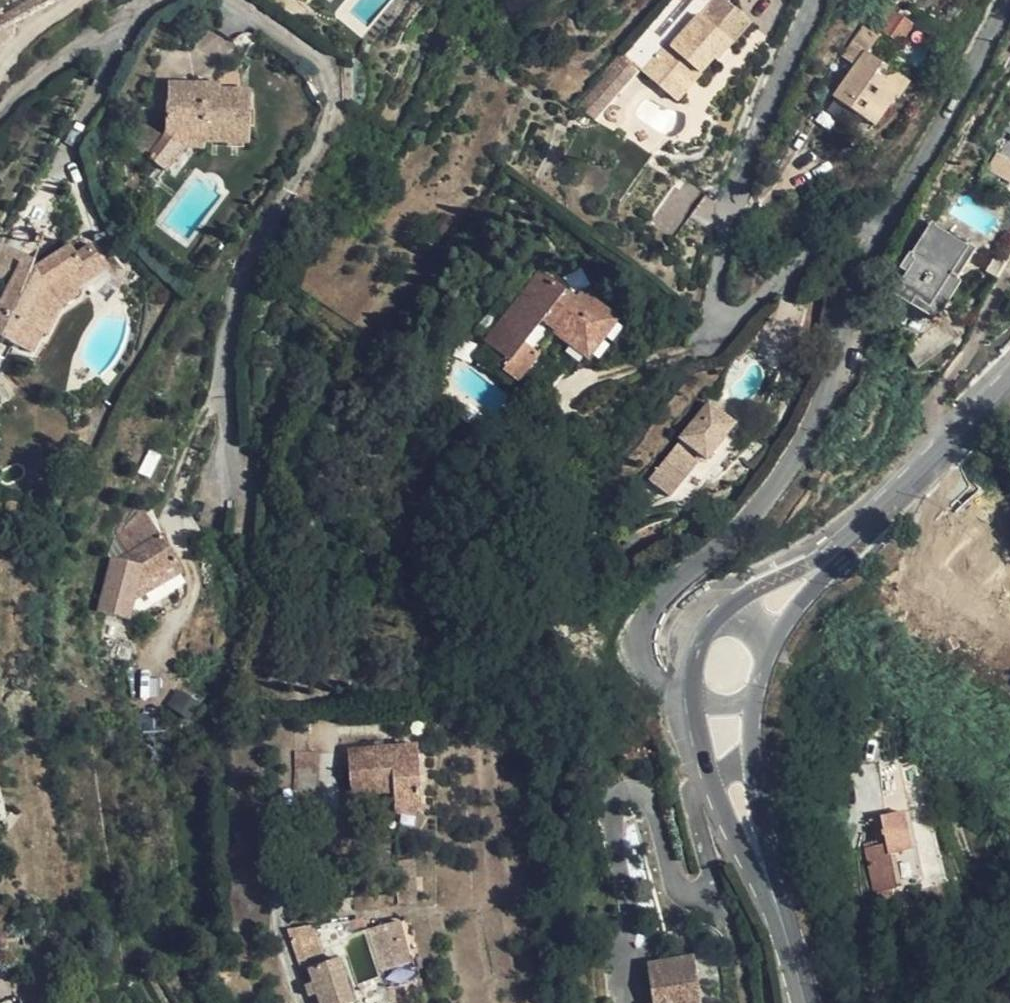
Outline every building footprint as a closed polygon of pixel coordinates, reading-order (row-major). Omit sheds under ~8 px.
[(620,52),(637,69),(672,101),(712,60),(715,63),(729,48),(719,38),(741,16),(724,0),(666,0),(620,52)] [(914,25),(892,11),(881,29),(902,43),(914,25)] [(751,26),(741,16),(719,38),(729,48),(751,26)] [(855,67),(833,97),(874,127),(895,98),(897,99),(909,82),(866,52),(877,36),(862,26),(840,56),(855,67)] [(620,52),(576,103),(592,117),(637,69),(620,52)] [(248,91),(219,90),(203,89),(203,83),(167,82),(165,133),(147,157),(164,171),(188,141),(247,143),(248,91)] [(147,154),(160,134),(146,125),(134,145),(147,154)] [(1008,142),(1000,138),(983,163),(1004,176),(1009,167),(1009,139),(1008,142)] [(893,295),(910,308),(915,300),(927,307),(948,275),(965,248),(932,227),(912,258),(915,261),(893,295)] [(31,351),(41,332),(46,335),(61,304),(78,293),(75,288),(106,268),(90,244),(75,253),(69,244),(39,264),(32,267),(20,260),(0,300),(0,336),(31,351)] [(948,275),(957,281),(977,251),(967,245),(965,248),(948,275)] [(22,256),(20,260),(32,267),(39,264),(22,256)] [(588,359),(618,319),(616,317),(582,291),(576,299),(539,271),(485,341),(502,356),(496,366),(517,383),(538,355),(524,344),(542,321),(556,331),(554,334),(588,359)] [(962,284),(957,281),(948,275),(927,307),(915,300),(910,308),(937,322),(962,284)] [(31,351),(0,336),(0,345),(28,359),(31,351)] [(686,437),(711,405),(708,403),(685,431),(681,435),(685,439),(686,437)] [(734,425),(711,405),(686,437),(685,439),(649,480),(669,497),(701,457),(706,460),(734,425)] [(120,562),(112,560),(98,614),(130,620),(136,598),(139,586),(182,569),(171,539),(120,562)] [(186,578),(182,569),(139,586),(136,598),(186,578)] [(951,637),(942,640),(946,650),(956,646),(951,637)] [(422,742),(345,746),(351,797),(395,797),(396,818),(421,817),(422,742)] [(864,849),(866,861),(888,856),(912,851),(904,813),(909,811),(900,763),(880,767),(885,815),(880,817),(886,844),(864,849)] [(866,861),(874,893),(895,888),(888,856),(866,861)] [(405,883),(385,888),(390,904),(410,898),(405,883)] [(353,928),(365,925),(363,918),(351,922),(353,928)] [(296,938),(319,933),(316,923),(294,931),(296,938)] [(365,925),(353,928),(356,936),(367,933),(365,925)] [(395,925),(367,933),(382,973),(408,965),(395,925)] [(319,933),(296,938),(306,971),(308,970),(329,962),(319,933)] [(694,957),(647,963),(652,1002),(701,1002),(694,957)] [(316,994),(319,1002),(353,1002),(338,959),(329,962),(308,970),(313,983),(316,994)] [(314,995),(311,984),(303,987),(307,998),(314,995)]
